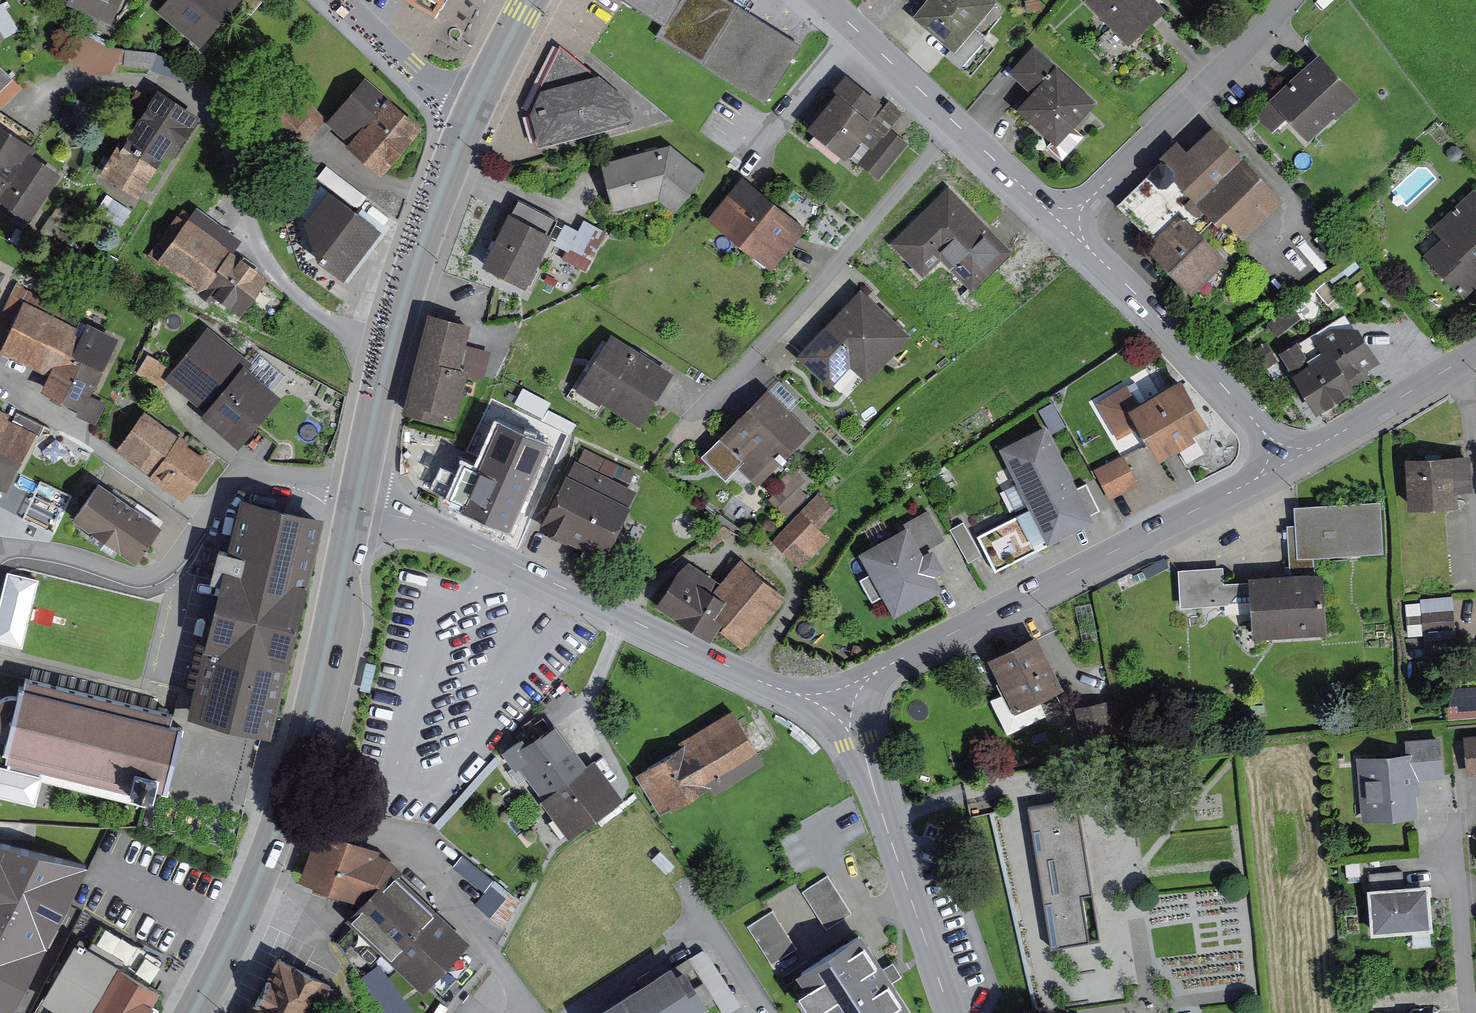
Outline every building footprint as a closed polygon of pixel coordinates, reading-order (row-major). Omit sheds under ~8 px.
[(122,8),(124,0),(95,0),(122,8)] [(163,8),(201,38),(232,0),(170,0),(163,8)] [(766,100),(804,47),(738,0),(623,0),(766,100)] [(960,51),(980,27),(1002,1),(1001,0),(931,0),(917,16),(956,47),(960,51)] [(1162,0),(1095,0),(1090,6),(1134,46),(1170,7),(1162,0)] [(0,19),(0,38),(9,31),(0,19)] [(70,25),(64,53),(119,64),(125,37),(70,25)] [(980,27),(960,51),(956,47),(952,52),(968,65),(991,37),(980,27)] [(547,144),(603,131),(612,138),(638,104),(565,43),(543,85),(552,91),(535,95),(547,144)] [(1057,143),(1095,102),(1035,47),(1012,72),(1024,83),(1035,94),(1021,110),(1057,143)] [(4,98),(25,77),(0,52),(0,94),(4,98)] [(1361,95),(1323,57),(1277,103),(1315,141),(1361,95)] [(917,147),(892,129),(904,113),(855,78),(816,132),(890,184),(917,147)] [(424,132),(365,81),(330,122),(388,173),(424,132)] [(199,125),(160,96),(100,177),(139,206),(199,125)] [(0,129),(0,207),(17,220),(55,169),(0,129)] [(1188,208),(1182,203),(1197,189),(1241,233),(1281,193),(1219,132),(1194,157),(1181,145),(1150,176),(1152,178),(1124,206),(1157,239),(1188,208)] [(618,214),(670,202),(682,212),(711,175),(674,147),(605,164),(618,214)] [(809,232),(748,180),(714,218),(776,271),(809,232)] [(980,286),(1017,247),(955,188),(897,248),(928,278),(949,257),(980,286)] [(386,230),(338,189),(302,232),(349,272),(386,230)] [(1471,291),(1475,286),(1475,193),(1441,229),(1452,240),(1435,257),(1471,291)] [(564,219),(524,200),(490,267),(530,287),(564,219)] [(1230,263),(1190,223),(1162,252),(1201,291),(1230,263)] [(237,252),(195,224),(168,265),(209,293),(237,252)] [(911,331),(868,295),(822,349),(865,385),(911,331)] [(115,339),(29,296),(0,354),(86,396),(115,339)] [(1385,362),(1353,312),(1288,353),(1323,413),(1359,390),(1354,381),(1385,362)] [(433,318),(409,412),(467,426),(479,376),(457,370),(468,327),(433,318)] [(280,393),(246,368),(252,359),(213,331),(175,381),(210,407),(204,414),(243,443),(280,393)] [(673,377),(616,338),(588,380),(644,419),(673,377)] [(526,379),(519,394),(547,406),(553,391),(526,379)] [(1131,385),(1100,407),(1127,446),(1147,432),(1165,457),(1213,424),(1185,383),(1148,409),(1131,385)] [(811,430),(772,393),(715,452),(754,488),(811,430)] [(207,460),(152,415),(128,443),(184,489),(207,460)] [(0,419),(0,481),(12,487),(36,435),(0,419)] [(548,446),(499,424),(477,474),(464,468),(450,502),(463,508),(461,514),(509,535),(548,446)] [(1002,454),(1033,510),(983,537),(1001,572),(1100,519),(1050,428),(1002,454)] [(1469,452),(1414,453),(1415,499),(1470,498),(1469,452)] [(1143,484),(1128,457),(1106,469),(1121,496),(1143,484)] [(790,470),(772,488),(790,506),(808,488),(790,470)] [(165,523),(103,481),(78,517),(141,558),(165,523)] [(633,512),(576,482),(550,530),(608,560),(633,512)] [(849,515),(824,493),(791,532),(816,553),(849,515)] [(275,732),(322,512),(241,495),(194,715),(275,732)] [(1387,495),(1301,501),(1305,552),(1391,546),(1387,495)] [(950,587),(915,529),(866,558),(901,617),(950,587)] [(1226,554),(1181,557),(1183,595),(1238,591),(1236,569),(1227,570),(1226,554)] [(719,637),(724,630),(746,648),(790,598),(749,563),(728,588),(692,564),(666,603),(719,637)] [(1322,567),(1252,572),(1256,634),(1326,629),(1322,567)] [(8,569),(0,605),(0,638),(27,644),(43,577),(8,569)] [(1464,594),(1417,599),(1421,638),(1468,633),(1464,594)] [(1043,633),(996,652),(1019,707),(1066,688),(1043,633)] [(24,676),(5,755),(3,764),(0,763),(0,793),(39,801),(45,778),(152,803),(164,754),(175,715),(24,676)] [(1451,678),(1452,711),(1475,709),(1475,677),(1451,678)] [(769,755),(735,706),(641,770),(668,809),(711,779),(718,790),(769,755)] [(619,799),(556,721),(510,747),(572,830),(619,799)] [(1412,750),(1362,754),(1367,818),(1423,814),(1421,779),(1451,777),(1448,734),(1411,737),(1412,750)] [(1030,807),(1037,845),(1087,837),(1081,799),(1030,807)] [(301,870),(364,903),(352,916),(423,979),(470,927),(398,864),(325,825),(301,870)] [(1087,837),(1037,845),(1045,904),(1096,896),(1087,837)] [(0,839),(0,1012),(7,1012),(68,905),(91,861),(0,839)] [(493,872),(480,899),(509,913),(522,886),(493,872)] [(827,876),(802,893),(827,929),(851,912),(827,876)] [(1436,880),(1373,885),(1376,933),(1438,928),(1436,880)] [(1045,904),(1051,946),(1102,938),(1096,896),(1045,904)] [(749,926),(772,963),(796,949),(774,911),(749,926)] [(865,929),(799,971),(808,985),(800,991),(814,1012),(822,1008),(825,1012),(918,1012),(865,929)] [(54,1007),(51,1012),(144,1012),(159,986),(76,939),(41,1000),(54,1007)] [(278,950),(246,1012),(320,1012),(337,979),(278,950)] [(599,1012),(697,1012),(711,1004),(681,959),(599,1012)]
